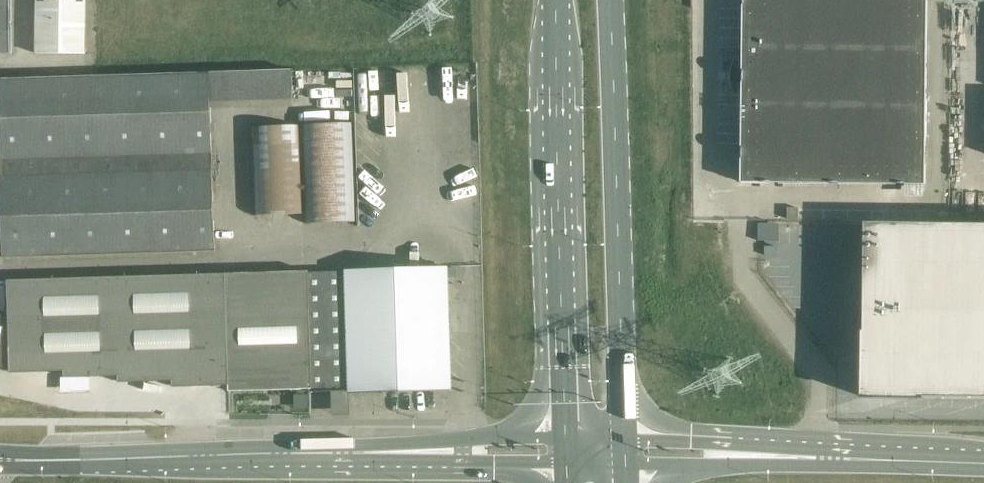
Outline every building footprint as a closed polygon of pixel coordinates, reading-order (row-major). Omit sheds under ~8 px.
[(16,55),(14,0),(0,0),(0,56),(16,55)] [(35,54),(86,54),(87,0),(36,0),(35,54)] [(740,183),(925,185),(927,0),(742,0),(740,183)] [(7,258),(214,252),(210,74),(0,79),(0,258),(7,258)] [(355,222),(351,123),(302,124),(304,169),(306,223),(355,222)] [(303,215),(300,125),(251,127),(254,217),(303,215)] [(787,208),(787,219),(798,219),(798,208),(787,208)] [(864,222),(862,337),(862,397),(918,398),(983,398),(983,223),(864,222)] [(765,247),(765,255),(777,255),(776,247),(765,247)] [(346,271),(350,391),(350,393),(450,389),(447,268),(346,271)] [(346,271),(307,272),(310,389),(310,392),(350,391),(346,271)] [(310,389),(307,272),(224,275),(228,386),(229,392),(310,389)] [(228,386),(224,275),(8,281),(9,317),(0,315),(0,367),(10,369),(10,373),(64,371),(64,378),(118,376),(118,382),(172,381),(172,387),(228,386)]
